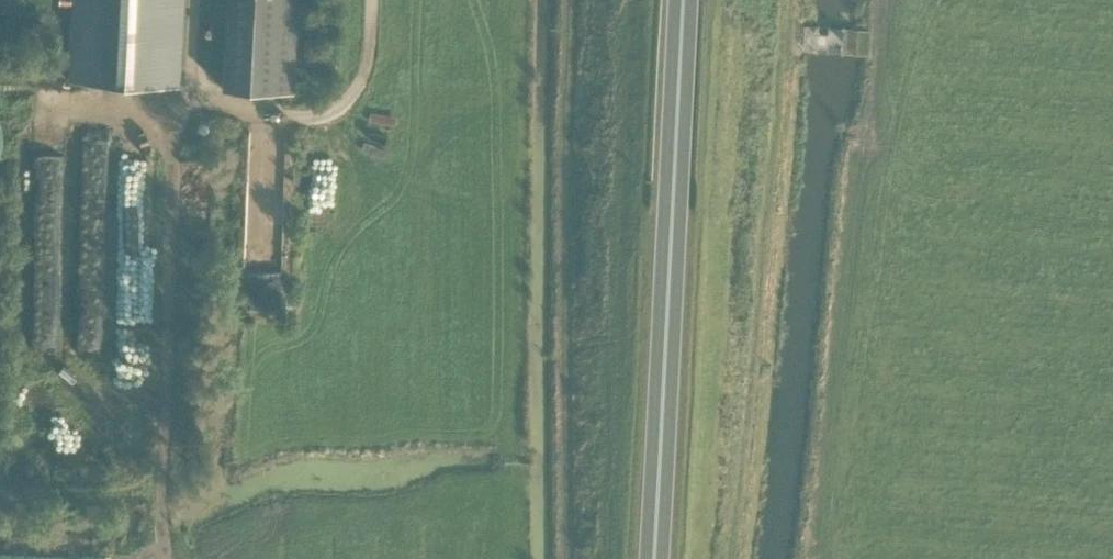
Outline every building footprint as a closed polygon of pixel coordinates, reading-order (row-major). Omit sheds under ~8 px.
[(28,0),(0,0),(0,10),(18,11),(27,12),(28,0)] [(67,80),(175,85),(179,0),(71,0),(67,80)] [(219,89),(289,92),(294,0),(223,0),(219,89)]
